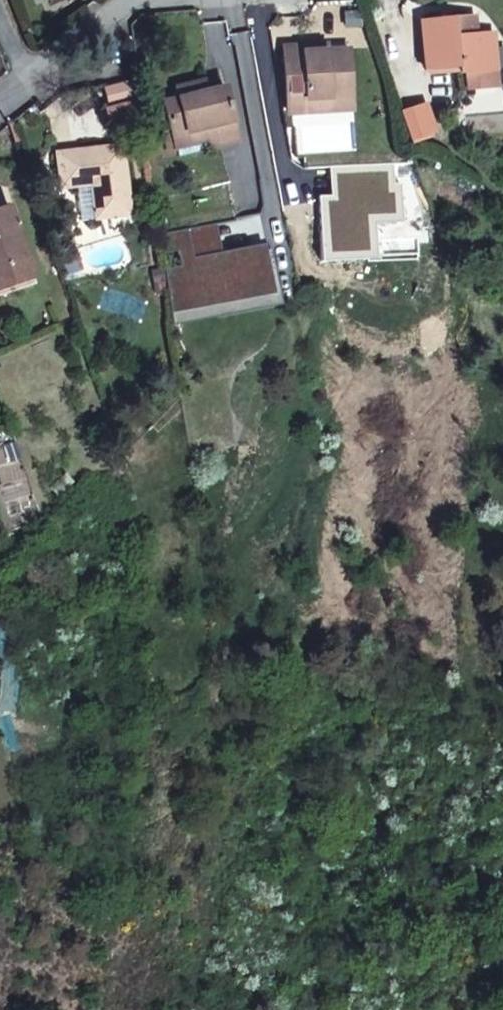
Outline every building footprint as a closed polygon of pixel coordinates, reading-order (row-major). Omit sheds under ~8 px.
[(497,57),(488,9),(472,11),(460,14),(457,0),(446,0),(416,5),(425,55),(458,49),(461,64),(497,57)] [(460,14),(472,11),(470,0),(457,0),(460,14)] [(325,37),(304,40),(305,49),(326,47),(325,37)] [(294,108),(314,105),(312,96),(354,90),(347,44),(326,47),(305,49),(304,40),(285,43),(294,108)] [(109,110),(134,97),(126,82),(100,94),(109,110)] [(169,141),(201,134),(204,147),(209,146),(211,152),(236,146),(221,91),(194,97),(192,88),(171,92),(174,102),(160,106),(169,141)] [(354,90),(312,96),(314,105),(355,100),(354,90)] [(361,136),(358,116),(305,123),(309,143),(361,136)] [(204,147),(201,134),(169,141),(172,154),(204,147)] [(88,218),(123,216),(117,149),(56,152),(57,187),(86,186),(88,218)] [(9,205),(0,208),(0,283),(30,273),(9,205)] [(157,234),(169,324),(176,322),(278,304),(268,250),(216,259),(211,225),(157,234)]
